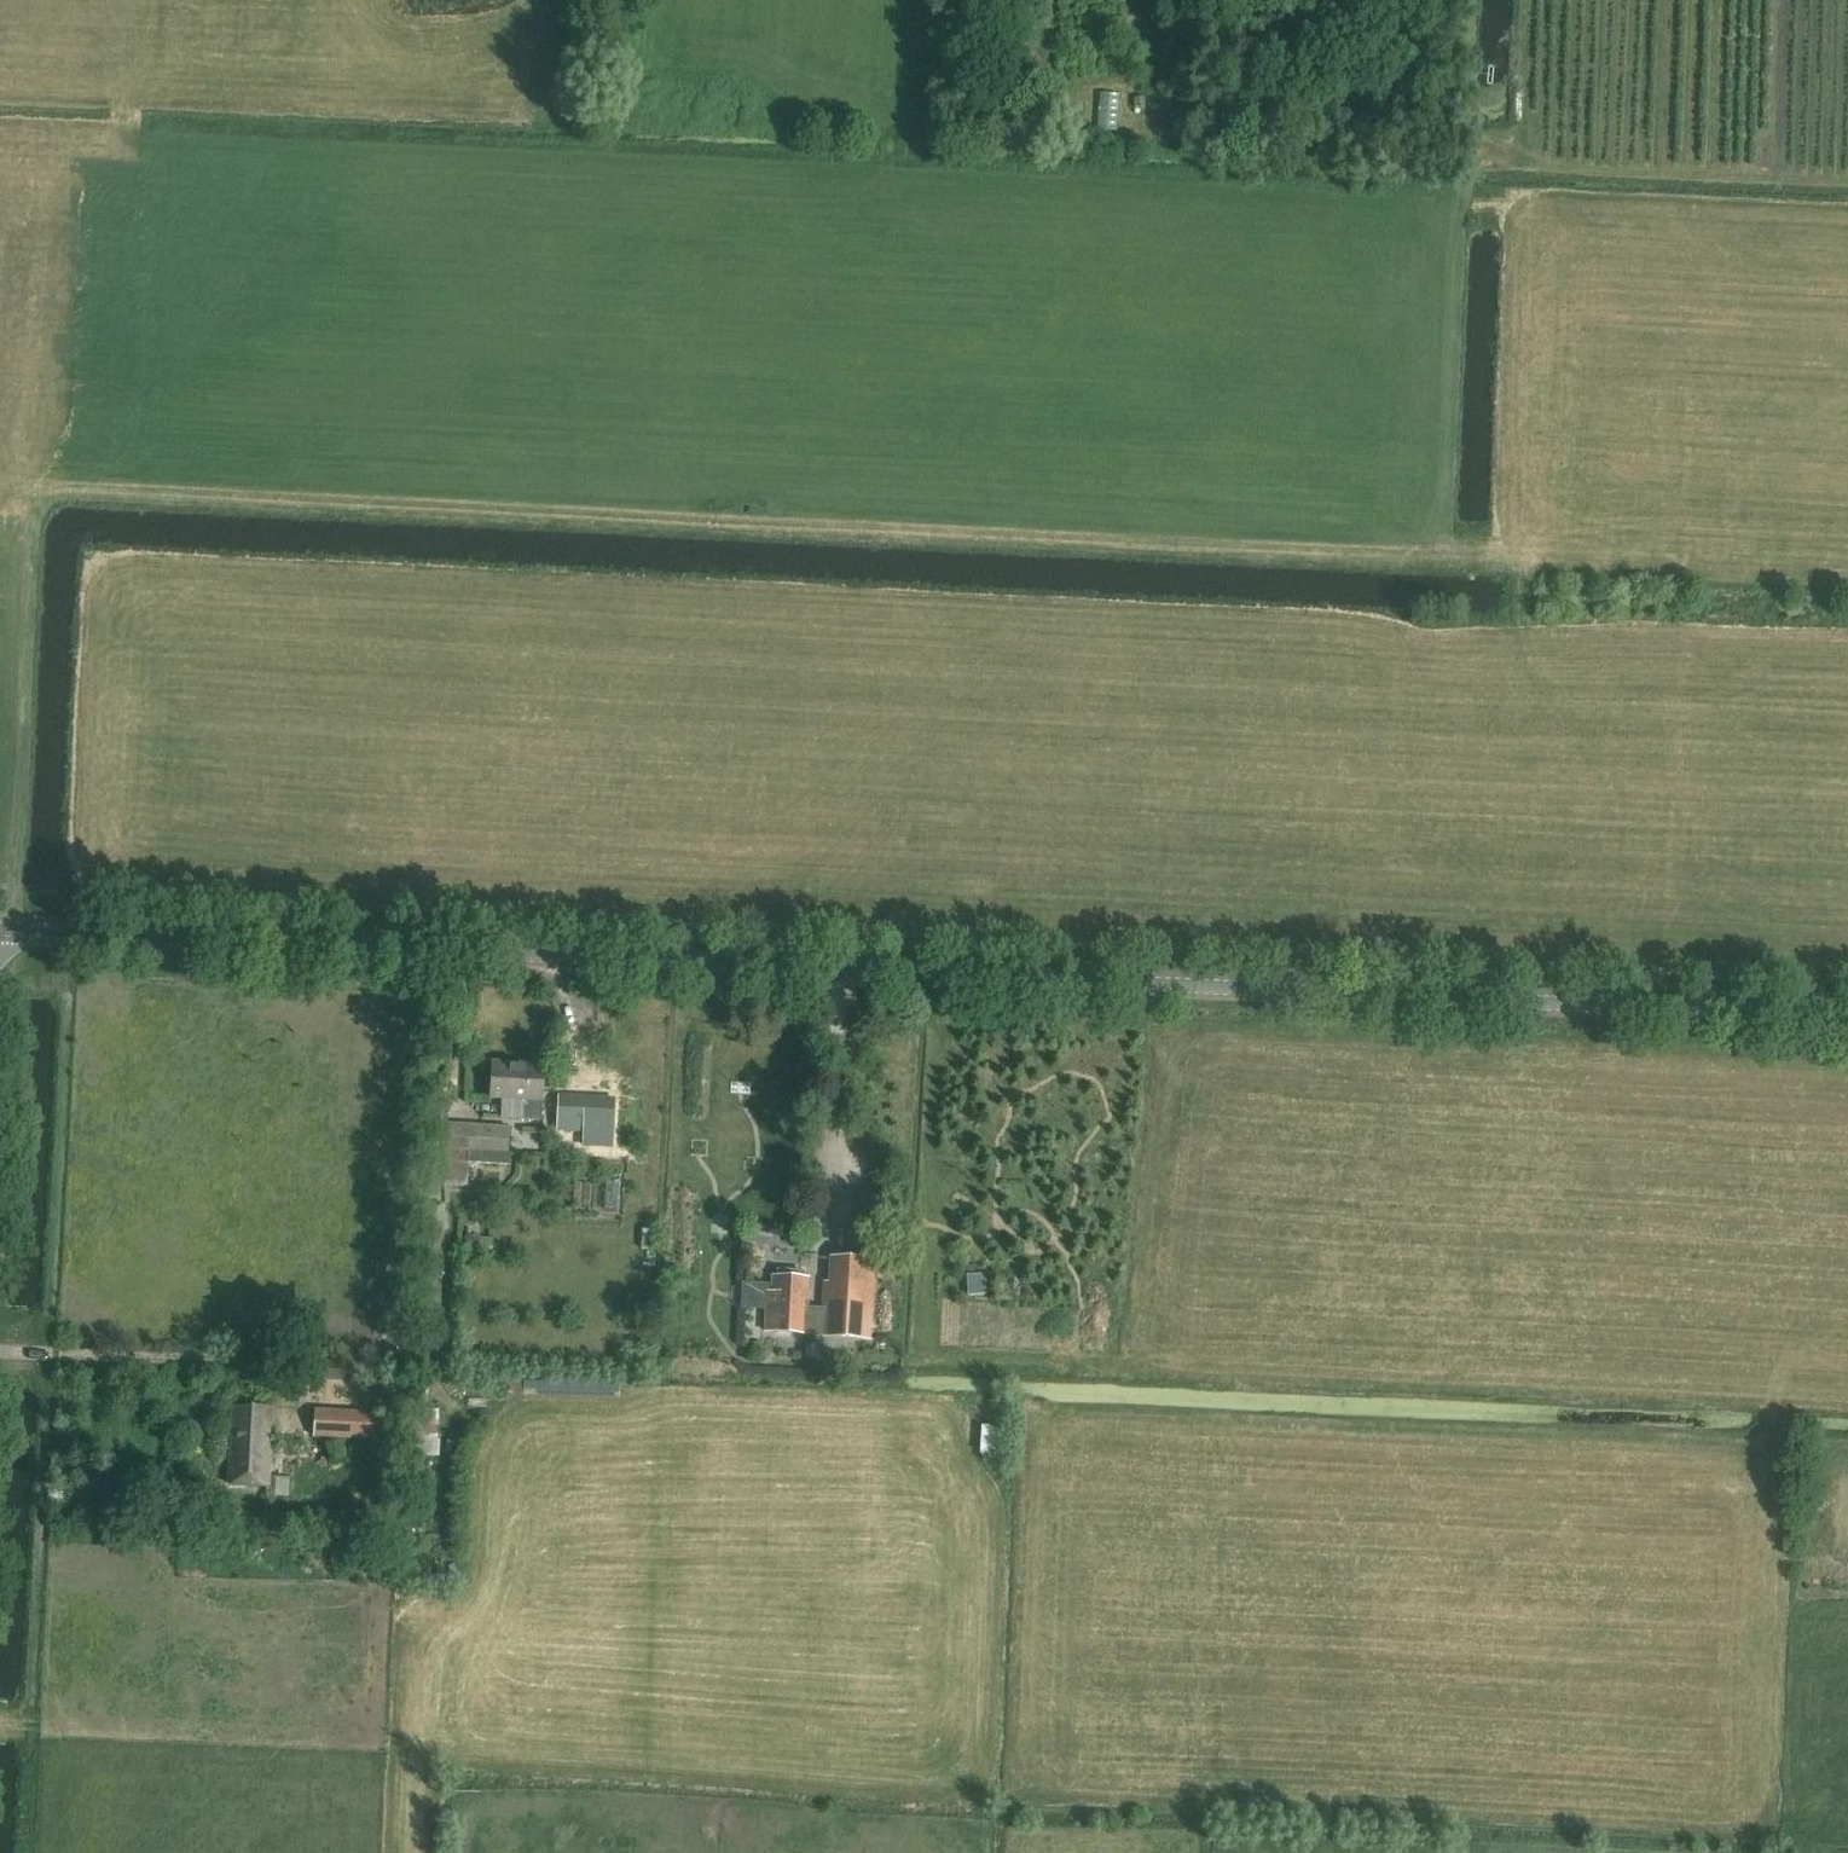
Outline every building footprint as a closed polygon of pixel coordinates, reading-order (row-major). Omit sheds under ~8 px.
[(541,1121),(543,1065),(492,1062),(491,1099),(522,1100),(521,1120),(541,1121)] [(508,1129),(446,1125),(428,1123),(423,1186),(466,1189),(467,1171),(467,1163),(506,1164),(506,1154),(508,1129)] [(806,1318),(808,1318),(822,1319),(821,1336),(869,1339),(874,1260),(831,1257),(830,1282),(825,1282),(823,1311),(807,1310),(806,1318)] [(807,1334),(808,1318),(806,1318),(807,1310),(809,1278),(772,1276),(771,1306),(766,1306),(765,1331),(807,1334)] [(416,1403),(415,1432),(437,1433),(437,1403),(416,1403)] [(268,1486),(271,1409),(232,1407),(229,1484),(268,1486)] [(383,1414),(364,1413),(315,1411),(314,1438),(363,1440),(382,1441),(383,1414)] [(1002,1428),(979,1427),(977,1456),(1001,1457),(1002,1428)]
